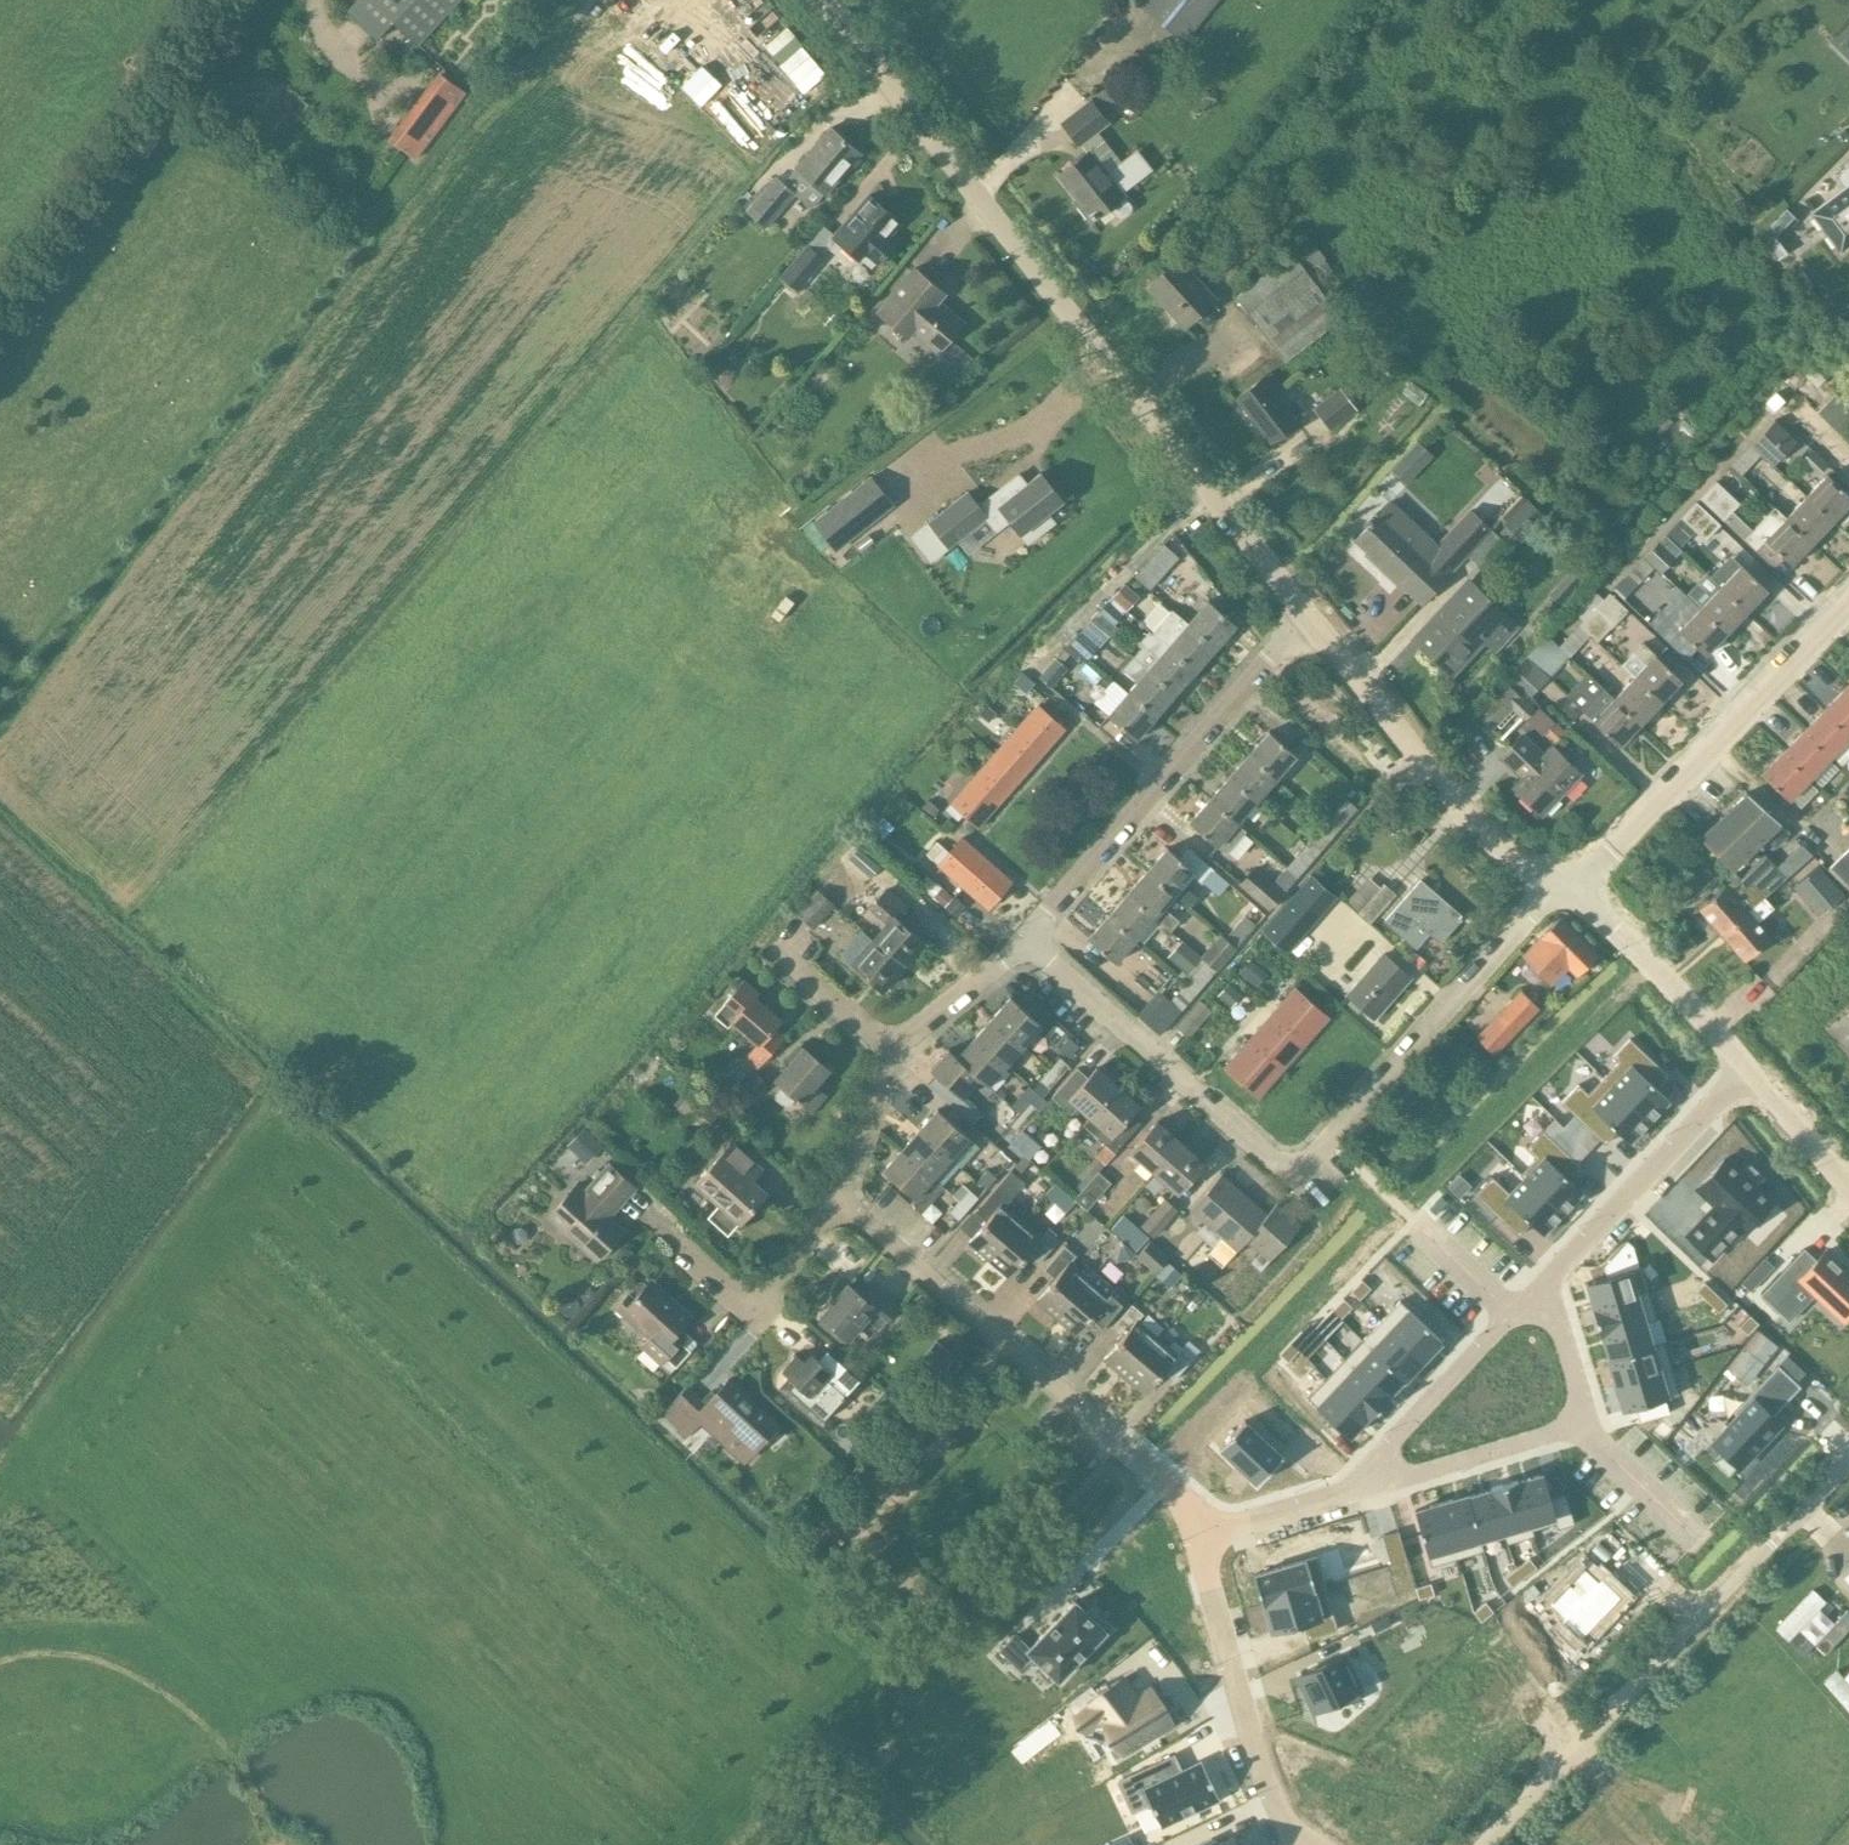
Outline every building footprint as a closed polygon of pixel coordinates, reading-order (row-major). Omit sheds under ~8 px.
[(347,10),(377,39),(394,21),(418,44),(459,0),(357,0),(347,10)] [(1220,0),(1146,0),(1141,7),(1185,42),(1220,0)] [(415,159),(466,92),(439,71),(388,139),(415,159)] [(1079,147),(1110,122),(1104,115),(1116,105),(1105,91),(1092,101),(1090,99),(1060,122),(1079,147)] [(826,193),(860,152),(831,127),(797,167),(826,193)] [(1109,206),(1117,217),(1121,218),(1132,209),(1132,206),(1122,193),(1136,183),(1153,170),(1137,149),(1120,162),(1121,163),(1105,176),(1088,154),(1061,175),(1075,192),(1076,191),(1096,217),(1109,206)] [(1813,212),(1841,249),(1848,243),(1848,166),(1836,176),(1845,188),(1813,212)] [(766,187),(746,210),(765,226),(795,192),(783,183),(776,176),(766,187)] [(895,243),(888,237),(901,221),(870,194),(834,236),(859,258),(864,251),(879,263),(895,243)] [(1759,233),(1778,258),(1792,248),(1782,236),(1798,219),(1786,207),(1759,233)] [(1341,316),(1334,308),(1352,295),(1341,281),(1342,280),(1310,238),(1292,252),(1291,251),(1235,296),(1285,361),(1341,316)] [(808,245),(780,276),(781,277),(779,280),(791,290),(795,285),(796,286),(822,257),(808,245)] [(1185,325),(1216,297),(1194,272),(1200,267),(1186,252),(1149,285),(1185,325)] [(964,322),(938,300),(945,292),(915,267),(879,311),(908,336),(912,331),(938,352),(964,322)] [(1835,370),(1822,358),(1805,376),(1817,387),(1823,381),(1824,382),(1835,370)] [(1273,440),(1297,422),(1276,395),(1284,389),(1271,372),(1239,397),(1273,440)] [(1331,430),(1358,410),(1341,387),(1313,408),(1331,430)] [(1827,422),(1848,399),(1840,391),(1837,394),(1836,393),(1818,413),(1827,422)] [(1848,399),(1827,422),(1837,431),(1848,418),(1848,399)] [(1846,440),(1848,437),(1848,418),(1837,431),(1846,440)] [(1797,440),(1775,419),(1751,444),(1773,466),(1797,440)] [(1406,483),(1433,454),(1419,441),(1392,469),(1406,483)] [(1755,461),(1744,451),(1731,465),(1741,475),(1755,461)] [(1019,474),(979,506),(987,517),(996,531),(1010,520),(1028,543),(1054,522),(1047,513),(1063,500),(1041,473),(1026,484),(1019,474)] [(1833,523),(1848,506),(1848,497),(1826,476),(1806,497),(1833,523)] [(871,477),(814,522),(836,550),(893,505),(871,477)] [(1740,503),(1716,480),(1699,498),(1724,521),(1740,503)] [(968,492),(912,537),(931,561),(987,517),(979,506),(968,492)] [(1833,523),(1806,497),(1787,518),(1814,544),(1833,523)] [(1521,541),(1546,516),(1527,498),(1503,523),(1521,541)] [(1376,562),(1399,584),(1421,604),(1492,529),(1471,508),(1437,543),(1392,500),(1355,539),(1378,560),(1376,562)] [(1720,524),(1696,501),(1681,517),(1681,518),(1665,534),(1680,548),(1696,531),(1705,540),(1720,524)] [(1775,570),(1776,569),(1784,560),(1792,567),(1814,544),(1787,518),(1777,508),(1745,542),(1775,570)] [(1493,530),(1469,556),(1487,574),(1511,548),(1493,530)] [(1682,550),(1680,548),(1665,534),(1645,556),(1656,566),(1655,567),(1661,573),(1682,550)] [(1150,589),(1169,567),(1155,554),(1135,576),(1150,589)] [(1634,589),(1655,567),(1656,566),(1645,556),(1623,578),(1634,589)] [(1740,566),(1721,586),(1720,586),(1748,613),(1768,592),(1740,566)] [(1706,572),(1696,583),(1686,594),(1700,607),(1701,607),(1728,634),(1748,613),(1720,586),(1721,586),(1706,572)] [(1496,650),(1519,626),(1470,580),(1415,639),(1450,672),(1483,638),(1496,650)] [(1124,583),(1112,597),(1127,610),(1139,597),(1124,583)] [(1598,641),(1628,610),(1610,593),(1580,624),(1598,641)] [(1671,610),(1679,618),(1695,604),(1687,595),(1671,610)] [(1208,600),(1189,623),(1188,623),(1216,648),(1236,624),(1225,614),(1229,610),(1212,596),(1209,600),(1208,600)] [(1108,601),(1098,612),(1114,625),(1124,614),(1108,601)] [(1708,656),(1728,634),(1701,607),(1700,607),(1680,629),(1708,656)] [(1172,609),(1152,632),(1195,671),(1216,648),(1188,623),(1189,623),(1172,609)] [(1081,631),(1071,642),(1089,658),(1099,647),(1081,631)] [(1144,645),(1134,656),(1149,669),(1148,670),(1175,695),(1195,671),(1152,632),(1152,633),(1150,631),(1140,642),(1144,645)] [(1583,642),(1573,632),(1560,645),(1571,655),(1583,642)] [(1514,667),(1518,671),(1513,676),(1533,695),(1571,655),(1560,645),(1559,646),(1546,633),(1514,667)] [(1682,681),(1655,656),(1656,655),(1643,642),(1633,653),(1646,666),(1636,677),(1663,701),(1682,681)] [(1123,669),(1138,682),(1128,692),(1156,717),(1175,695),(1148,670),(1149,669),(1134,656),(1123,669)] [(1039,676),(1052,687),(1069,668),(1056,657),(1039,676)] [(1033,682),(1022,672),(1013,682),(1024,692),(1033,682)] [(1513,676),(1476,714),(1493,730),(1497,726),(1501,729),(1517,712),(1523,718),(1524,718),(1526,720),(1527,720),(1536,710),(1533,708),(1534,707),(1532,706),(1536,701),(1531,696),(1533,695),(1513,676)] [(1616,698),(1642,723),(1663,701),(1636,677),(1616,698)] [(1582,709),(1594,721),(1593,722),(1620,747),(1642,723),(1616,698),(1615,698),(1603,687),(1582,709)] [(1844,690),(1824,711),(1848,735),(1848,694),(1844,690)] [(1156,717),(1128,692),(1108,715),(1136,740),(1156,717)] [(1016,730),(1043,753),(1064,728),(1038,705),(1016,730)] [(1831,757),(1848,738),(1848,735),(1824,711),(1804,732),(1831,757)] [(995,754),(1021,777),(1043,753),(1016,730),(995,754)] [(1249,754),(1276,777),(1297,754),(1269,731),(1249,754)] [(1784,753),(1810,778),(1831,757),(1804,732),(1784,753)] [(1556,797),(1580,771),(1554,746),(1545,755),(1523,735),(1503,757),(1525,777),(1515,788),(1541,813),(1545,809),(1551,814),(1562,802),(1556,797)] [(1810,778),(1784,753),(1763,774),(1789,800),(1810,778)] [(974,778),(1000,801),(1021,777),(995,754),(974,778)] [(1276,777),(1249,754),(1230,776),(1257,800),(1276,777)] [(1257,800),(1230,776),(1210,799),(1237,823),(1257,800)] [(958,821),(965,813),(979,826),(1000,801),(974,778),(952,803),(946,810),(958,821)] [(1747,793),(1701,838),(1734,868),(1781,823),(1747,793)] [(1237,823),(1210,799),(1190,822),(1226,853),(1246,831),(1237,823)] [(1358,809),(1347,799),(1327,821),(1338,831),(1358,809)] [(878,844),(894,828),(883,818),(867,834),(878,844)] [(1307,844),(1319,854),(1338,831),(1327,821),(1307,844)] [(932,858),(964,886),(987,859),(962,837),(949,852),(943,846),(932,858)] [(1287,867),(1298,877),(1319,854),(1307,844),(1287,867)] [(1802,845),(1795,851),(1804,862),(1811,856),(1802,845)] [(1189,847),(1179,857),(1168,847),(1146,873),(1172,897),(1174,895),(1189,908),(1198,898),(1183,885),(1192,875),(1202,883),(1204,881),(1219,894),(1228,883),(1214,871),(1215,869),(1189,847)] [(1829,867),(1848,886),(1848,847),(1829,867)] [(859,848),(849,859),(871,878),(881,867),(859,848)] [(1795,851),(1789,857),(1798,867),(1804,862),(1795,851)] [(1735,875),(1699,909),(1721,934),(1747,910),(1748,911),(1761,899),(1785,879),(1776,868),(1764,855),(1740,879),(1735,875)] [(1789,857),(1782,863),(1791,873),(1798,867),(1789,857)] [(987,859),(964,886),(988,908),(1012,881),(987,859)] [(1782,863),(1776,868),(1785,879),(1791,873),(1782,863)] [(1844,894),(1818,865),(1793,887),(1819,917),(1844,894)] [(1239,883),(1269,910),(1298,877),(1287,867),(1273,883),(1254,866),(1239,883)] [(1180,920),(1164,907),(1172,897),(1146,873),(1126,896),(1152,920),(1155,917),(1171,931),(1180,920)] [(1313,877),(1263,932),(1287,954),(1297,943),(1295,941),(1335,897),(1313,877)] [(1370,923),(1396,894),(1384,883),(1380,888),(1368,877),(1349,899),(1361,910),(1359,912),(1370,923)] [(1441,942),(1464,917),(1421,879),(1385,920),(1417,947),(1430,932),(1441,942)] [(869,907),(888,924),(875,939),(904,965),(924,942),(907,928),(919,915),(887,887),(869,907)] [(814,928),(835,905),(817,889),(796,913),(814,928)] [(1152,920),(1126,896),(1107,917),(1134,941),(1152,920)] [(1747,910),(1721,934),(1745,960),(1770,936),(1756,921),(1748,911),(1747,910)] [(1256,924),(1260,919),(1252,911),(1247,917),(1245,915),(1225,938),(1221,935),(1218,938),(1234,952),(1237,949),(1236,947),(1257,925),(1256,924)] [(1134,941),(1107,917),(1089,938),(1116,962),(1134,941)] [(1597,954),(1561,918),(1523,955),(1551,983),(1569,966),(1577,974),(1597,954)] [(1205,961),(1204,963),(1203,964),(1214,973),(1234,952),(1218,938),(1201,957),(1205,961)] [(904,965),(875,939),(853,964),(882,989),(904,965)] [(1384,954),(1348,995),(1375,1017),(1410,977),(1384,954)] [(1182,980),(1187,984),(1184,987),(1193,996),(1214,973),(1203,964),(1191,978),(1187,974),(1182,980)] [(727,1001),(728,1002),(715,1015),(729,1026),(733,1021),(757,1043),(744,1058),(757,1070),(787,1035),(775,1025),(781,1019),(756,997),(759,992),(745,980),(727,1001)] [(1171,1001),(1180,1010),(1193,996),(1184,987),(1171,1001)] [(1272,1015),(1305,1043),(1329,1016),(1296,988),(1272,1015)] [(1521,991),(1498,1015),(1515,1032),(1539,1008),(1521,991)] [(1019,1004),(1042,1025),(1050,1016),(1027,995),(1019,1004)] [(993,1017),(1024,1045),(1042,1025),(1019,1004),(1011,997),(993,1017)] [(1201,1000),(1177,1027),(1189,1038),(1212,1011),(1201,1000)] [(1831,1029),(1848,1051),(1848,1014),(1831,1029)] [(1249,1041),(1282,1070),(1305,1043),(1272,1015),(1249,1041)] [(1024,1045),(993,1017),(976,1037),(1007,1065),(1024,1045)] [(1065,1054),(1075,1047),(1061,1027),(1051,1034),(1065,1054)] [(1007,1065),(976,1037),(958,1057),(980,1078),(988,1085),(1007,1065)] [(1618,1061),(1603,1077),(1649,1121),(1669,1100),(1657,1088),(1669,1076),(1630,1038),(1613,1056),(1618,1061)] [(1282,1070),(1249,1041),(1226,1068),(1258,1097),(1282,1070)] [(805,1049),(778,1079),(784,1084),(775,1093),(775,1099),(785,1106),(790,1106),(797,1096),(812,1109),(825,1095),(814,1085),(828,1069),(805,1049)] [(980,1078),(958,1057),(949,1049),(931,1070),(936,1075),(962,1098),(962,1097),(980,1078)] [(1069,1066),(1060,1058),(1051,1069),(1060,1077),(1069,1066)] [(1078,1068),(1052,1097),(1058,1102),(1072,1114),(1080,1106),(1091,1116),(1092,1117),(1118,1087),(1097,1068),(1089,1077),(1078,1068)] [(1050,1089),(1049,1088),(1060,1077),(1051,1069),(1033,1089),(1042,1098),(1050,1089)] [(754,1070),(729,1099),(745,1113),(770,1084),(754,1070)] [(962,1098),(936,1075),(928,1084),(954,1107),(962,1098)] [(1579,1084),(1561,1102),(1605,1143),(1617,1130),(1629,1142),(1649,1121),(1603,1077),(1588,1093),(1579,1084)] [(1091,1116),(1083,1125),(1105,1144),(1115,1152),(1140,1123),(1130,1114),(1138,1104),(1118,1087),(1092,1117),(1091,1116)] [(1031,1103),(1021,1114),(1030,1122),(1040,1111),(1031,1103)] [(939,1109),(920,1130),(952,1158),(962,1167),(979,1148),(969,1139),(970,1137),(939,1109)] [(1021,1114),(1012,1125),(1020,1133),(1030,1122),(1021,1114)] [(1132,1152),(1124,1161),(1134,1169),(1142,1160),(1155,1172),(1182,1142),(1158,1121),(1131,1151),(1132,1152)] [(585,1129),(569,1144),(586,1161),(602,1146),(585,1129)] [(952,1158),(920,1130),(903,1149),(934,1177),(952,1158)] [(1536,1157),(1520,1174),(1524,1178),(1525,1177),(1563,1212),(1582,1191),(1570,1180),(1583,1167),(1543,1130),(1526,1148),(1536,1157)] [(1182,1142),(1155,1172),(1167,1183),(1178,1192),(1205,1162),(1182,1142)] [(762,1169),(733,1143),(697,1183),(721,1204),(708,1217),(728,1234),(740,1222),(767,1192),(753,1179),(762,1169)] [(1105,1144),(1096,1155),(1101,1160),(1105,1164),(1115,1153),(1115,1152),(1105,1144)] [(934,1177),(903,1149),(885,1170),(916,1198),(934,1177)] [(1715,1205),(1686,1235),(1712,1259),(1740,1229),(1744,1233),(1773,1202),(1756,1186),(1763,1178),(1747,1162),(1740,1171),(1726,1158),(1697,1188),(1715,1205)] [(576,1187),(550,1215),(598,1258),(623,1230),(610,1218),(638,1188),(610,1162),(582,1192),(576,1187)] [(976,1210),(987,1219),(969,1241),(989,1259),(1022,1221),(1011,1211),(1016,1204),(1011,1199),(1025,1183),(1011,1170),(976,1210)] [(997,1177),(988,1170),(978,1181),(986,1189),(997,1177)] [(1095,1174),(1074,1198),(1087,1210),(1092,1204),(1111,1183),(1099,1172),(1098,1171),(1095,1174)] [(1222,1173),(1191,1209),(1206,1222),(1196,1232),(1205,1240),(1245,1194),(1245,1193),(1222,1173)] [(1492,1176),(1475,1194),(1519,1235),(1531,1222),(1543,1233),(1563,1212),(1525,1177),(1524,1178),(1510,1193),(1492,1176)] [(1055,1183),(1045,1194),(1053,1201),(1062,1190),(1055,1183)] [(970,1190),(960,1200),(969,1208),(979,1198),(970,1190)] [(1245,1194),(1205,1240),(1213,1248),(1223,1237),(1238,1250),(1247,1240),(1269,1215),(1268,1213),(1245,1194)] [(1441,1197),(1430,1209),(1436,1215),(1447,1202),(1441,1197)] [(1166,1199),(1142,1226),(1153,1236),(1154,1237),(1178,1210),(1166,1199)] [(951,1211),(950,1212),(959,1220),(969,1208),(960,1200),(951,1211)] [(1269,1215),(1247,1240),(1261,1252),(1251,1263),(1261,1271),(1270,1260),(1301,1225),(1277,1203),(1268,1213),(1269,1215)] [(1047,1230),(1041,1237),(1022,1221),(989,1259),(1010,1276),(1028,1255),(1039,1263),(1059,1240),(1047,1230)] [(1137,1256),(1155,1272),(1169,1256),(1151,1240),(1137,1256)] [(1603,1267),(1606,1276),(1639,1266),(1633,1245),(1627,1242),(1603,1267)] [(1055,1278),(1037,1300),(1056,1316),(1057,1317),(1090,1279),(1089,1278),(1070,1262),(1076,1255),(1073,1252),(1065,1246),(1065,1245),(1044,1269),(1055,1278)] [(1760,1295),(1781,1314),(1794,1301),(1787,1294),(1800,1281),(1843,1321),(1848,1315),(1848,1273),(1825,1251),(1817,1260),(1804,1248),(1760,1295)] [(1170,1288),(1183,1275),(1168,1261),(1155,1274),(1170,1288)] [(1758,1265),(1741,1282),(1750,1291),(1767,1274),(1758,1265)] [(1641,1266),(1586,1282),(1594,1307),(1594,1308),(1649,1292),(1641,1266)] [(1090,1279),(1057,1317),(1077,1335),(1086,1325),(1087,1323),(1098,1333),(1127,1298),(1115,1288),(1096,1272),(1090,1279)] [(1362,1280),(1351,1292),(1360,1300),(1371,1289),(1362,1280)] [(1705,1282),(1696,1291),(1708,1302),(1716,1293),(1705,1282)] [(692,1348),(676,1333),(689,1320),(649,1283),(636,1298),(630,1293),(615,1309),(647,1339),(641,1346),(661,1365),(662,1364),(671,1372),(692,1348)] [(849,1284),(822,1315),(850,1338),(866,1319),(879,1329),(888,1319),(889,1320),(892,1317),(901,1307),(875,1284),(864,1297),(849,1284)] [(1594,1307),(1592,1308),(1601,1335),(1602,1335),(1602,1333),(1645,1320),(1645,1322),(1656,1318),(1649,1292),(1594,1308),(1594,1307)] [(1716,1293),(1708,1302),(1719,1313),(1727,1304),(1716,1293)] [(1344,1300),(1333,1311),(1342,1319),(1353,1308),(1344,1300)] [(1400,1300),(1381,1320),(1423,1360),(1442,1340),(1400,1300)] [(1112,1327),(1123,1336),(1104,1358),(1124,1375),(1158,1337),(1138,1320),(1144,1313),(1133,1304),(1112,1327)] [(1333,1311),(1322,1322),(1331,1331),(1342,1319),(1333,1311)] [(1750,1315),(1739,1327),(1748,1335),(1759,1323),(1750,1315)] [(1381,1320),(1363,1339),(1404,1378),(1403,1379),(1404,1380),(1423,1360),(1381,1320)] [(1645,1320),(1602,1333),(1602,1335),(1609,1357),(1609,1359),(1652,1346),(1652,1344),(1645,1322),(1645,1320)] [(1302,1331),(1291,1343),(1299,1351),(1310,1340),(1302,1331)] [(1158,1337),(1124,1375),(1145,1393),(1164,1372),(1174,1380),(1193,1357),(1194,1357),(1182,1347),(1174,1340),(1169,1346),(1158,1337)] [(1363,1339),(1345,1358),(1386,1397),(1387,1396),(1403,1379),(1404,1378),(1363,1339)] [(1609,1357),(1608,1358),(1615,1384),(1671,1368),(1663,1341),(1652,1344),(1652,1346),(1609,1359),(1609,1357)] [(963,1364),(937,1342),(924,1356),(950,1379),(963,1364)] [(1291,1343),(1280,1354),(1288,1362),(1299,1351),(1291,1343)] [(830,1346),(817,1359),(812,1354),(805,1361),(798,1355),(784,1370),(790,1376),(779,1388),(818,1423),(862,1375),(830,1346)] [(1345,1358),(1327,1377),(1368,1416),(1367,1417),(1368,1418),(1388,1397),(1387,1396),(1386,1397),(1345,1358)] [(1738,1416),(1713,1442),(1740,1467),(1780,1424),(1772,1417),(1801,1386),(1778,1365),(1733,1412),(1738,1416)] [(1671,1368),(1615,1384),(1623,1410),(1635,1407),(1639,1422),(1669,1413),(1665,1398),(1679,1394),(1671,1368)] [(1327,1377),(1308,1397),(1349,1436),(1367,1417),(1368,1416),(1327,1377)] [(1240,1395),(1251,1405),(1266,1389),(1256,1379),(1240,1395)] [(685,1438),(703,1420),(746,1460),(778,1425),(730,1380),(707,1404),(687,1386),(659,1416),(685,1438)] [(1245,1420),(1219,1447),(1257,1483),(1283,1456),(1245,1420)] [(1518,1481),(1517,1481),(1532,1530),(1533,1530),(1556,1523),(1558,1528),(1574,1523),(1565,1493),(1550,1498),(1543,1473),(1518,1481)] [(1518,1479),(1490,1488),(1491,1489),(1492,1489),(1505,1532),(1503,1532),(1507,1543),(1534,1535),(1533,1530),(1532,1530),(1517,1481),(1518,1481),(1518,1479)] [(1468,1496),(1466,1496),(1479,1539),(1481,1539),(1503,1532),(1505,1532),(1492,1489),(1491,1489),(1468,1496)] [(1467,1494),(1441,1502),(1458,1558),(1484,1550),(1481,1539),(1479,1539),(1466,1496),(1468,1496),(1467,1494)] [(1441,1502),(1415,1510),(1431,1566),(1458,1558),(1441,1502)] [(1612,1520),(1592,1541),(1613,1561),(1633,1540),(1612,1520)] [(1398,1530),(1382,1535),(1391,1565),(1407,1560),(1398,1530)] [(1317,1555),(1253,1574),(1262,1605),(1264,1604),(1325,1586),(1326,1586),(1317,1555)] [(1530,1559),(1517,1568),(1525,1578),(1537,1568),(1530,1559)] [(1405,1565),(1390,1570),(1394,1584),(1409,1579),(1405,1565)] [(1584,1566),(1549,1603),(1564,1617),(1561,1620),(1582,1639),(1622,1596),(1602,1577),(1599,1580),(1584,1566)] [(1517,1568),(1505,1578),(1512,1587),(1525,1578),(1517,1568)] [(1431,1583),(1416,1588),(1419,1599),(1434,1595),(1431,1583)] [(1325,1586),(1264,1604),(1272,1632),(1303,1623),(1308,1638),(1338,1629),(1325,1586)] [(1016,1634),(1001,1650),(1023,1671),(1036,1657),(1058,1679),(1106,1630),(1075,1600),(1029,1648),(1016,1634)] [(1486,1602),(1474,1612),(1481,1622),(1494,1612),(1486,1602)] [(1393,1624),(1388,1615),(1371,1623),(1375,1632),(1393,1624)] [(1301,1673),(1294,1676),(1313,1714),(1314,1714),(1363,1699),(1341,1654),(1301,1673)] [(1121,1679),(1090,1703),(1101,1717),(1122,1752),(1172,1722),(1152,1689),(1136,1698),(1121,1679)] [(1048,1720),(1010,1750),(1022,1766),(1060,1735),(1048,1720)] [(1174,1755),(1118,1781),(1132,1811),(1150,1803),(1161,1826),(1220,1799),(1202,1760),(1172,1775),(1166,1761),(1175,1757),(1174,1755)] [(1233,1836),(1215,1844),(1212,1838),(1197,1844),(1237,1844),(1233,1836)]
